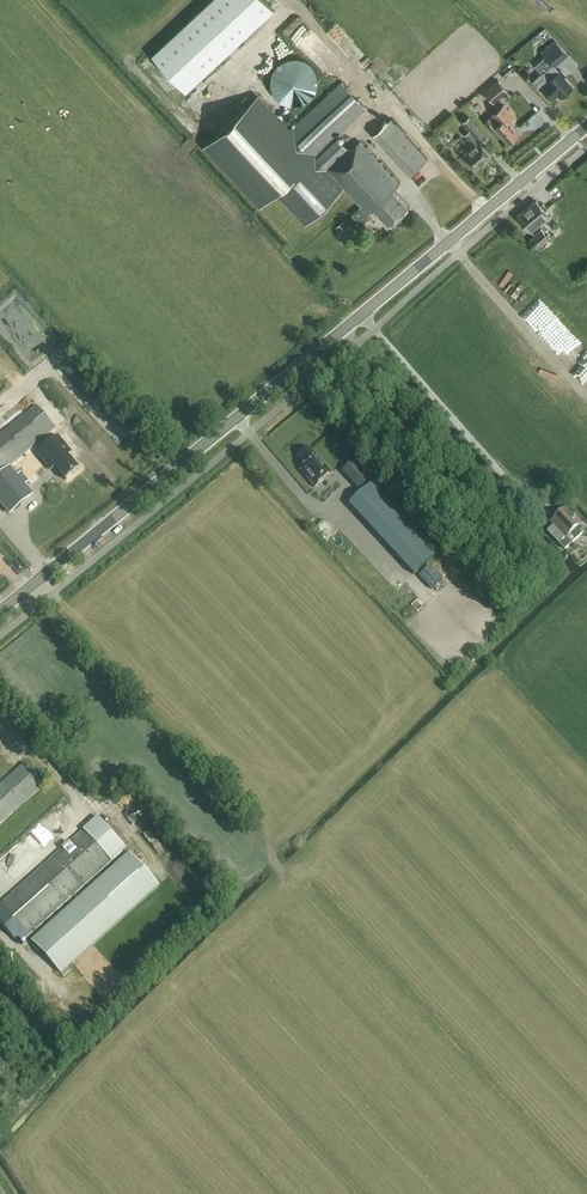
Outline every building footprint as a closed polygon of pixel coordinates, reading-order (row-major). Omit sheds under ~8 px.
[(275,9),(266,0),(211,0),(152,54),(186,91),(275,9)] [(554,67),(555,67),(568,55),(558,44),(544,56),(545,57),(535,66),(542,74),(548,68),(551,66),(554,67)] [(294,106),(305,103),(313,96),(317,88),(317,78),(312,67),(304,60),(294,59),(285,61),(276,67),(271,78),(271,88),(275,97),(283,103),(294,106)] [(555,67),(554,67),(551,66),(548,68),(542,74),(534,81),(540,89),(541,88),(552,101),(558,96),(560,98),(572,87),(563,78),(566,76),(561,70),(559,72),(555,67)] [(494,103),(507,91),(498,80),(484,92),(494,103)] [(366,108),(342,82),(290,130),(258,95),(203,147),(259,208),(275,193),(304,224),(343,188),(361,207),(352,215),(361,225),(368,218),(366,216),(374,208),(390,224),(408,207),(393,191),(400,184),(360,141),(351,150),(348,147),(347,149),(336,137),(366,108)] [(508,142),(519,132),(509,120),(513,116),(503,106),(485,122),(498,138),(502,135),(508,142)] [(476,169),(492,156),(480,142),(488,135),(470,116),(463,122),(470,131),(465,135),(474,146),(464,154),(476,169)] [(411,175),(428,159),(393,120),(374,137),(411,175)] [(531,233),(549,218),(547,216),(547,215),(535,201),(517,217),(531,233)] [(347,225),(344,221),(336,228),(339,232),(347,225)] [(569,245),(577,238),(562,221),(554,228),(569,245)] [(542,230),(529,240),(535,248),(536,247),(539,251),(544,247),(541,243),(550,236),(548,233),(546,235),(542,230)] [(36,407),(0,437),(0,475),(9,467),(55,430),(36,407)] [(58,437),(37,454),(51,471),(55,467),(66,481),(78,471),(67,457),(72,454),(58,437)] [(315,488),(332,474),(323,462),(321,463),(309,448),(298,457),(306,466),(301,471),(315,488)] [(22,458),(15,464),(33,486),(40,480),(22,458)] [(11,513),(32,494),(9,467),(0,475),(0,500),(11,513)] [(346,501),(408,575),(434,554),(372,480),(346,501)] [(554,526),(547,533),(565,551),(584,533),(584,530),(580,526),(581,525),(566,510),(552,524),(554,526)] [(430,566),(418,577),(430,590),(442,579),(430,566)] [(43,786),(24,765),(0,786),(0,825),(43,786)] [(29,936),(126,849),(97,818),(0,905),(0,925),(19,945),(29,936)] [(61,975),(159,886),(129,853),(31,941),(61,975)]
